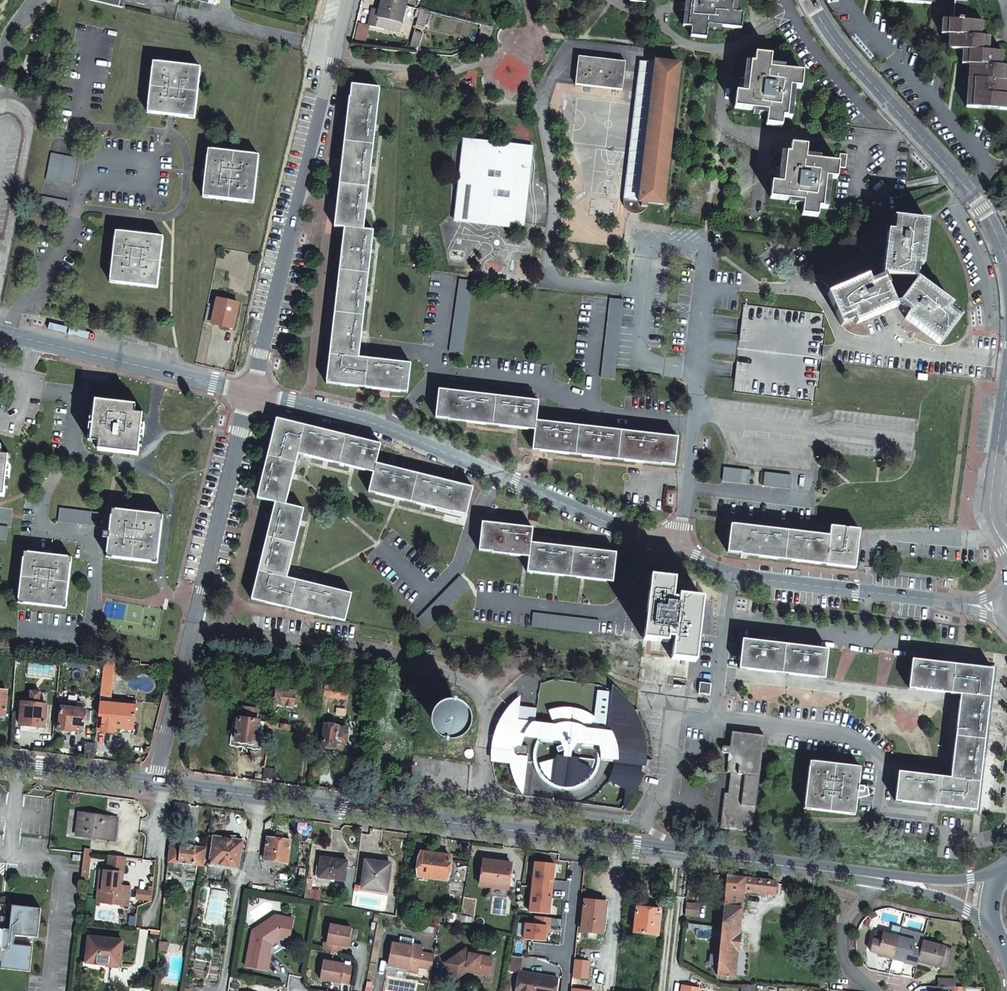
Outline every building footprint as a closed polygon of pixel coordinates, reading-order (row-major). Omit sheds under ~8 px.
[(401,23),(405,6),(381,0),(378,10),(372,9),(368,26),(375,27),(378,18),(401,23)] [(688,26),(691,27),(690,36),(705,38),(707,25),(740,29),(742,13),(731,12),(732,0),(691,0),(688,26)] [(965,107),(1006,110),(1006,94),(1005,91),(1006,90),(1006,67),(998,66),(1003,62),(1003,52),(988,51),(989,37),(976,36),(982,31),(983,22),(972,21),(973,2),(967,2),(967,0),(963,0),(963,1),(954,0),(952,20),(941,19),(940,34),(948,34),(950,38),(948,40),(947,49),(962,50),(961,64),(967,64),(970,68),(968,70),(965,107)] [(490,40),(493,26),(477,23),(476,27),(486,30),(484,42),(490,40)] [(770,56),(755,55),(754,64),(750,63),(747,94),(735,93),(733,108),(767,112),(766,125),(780,126),(782,117),(786,117),(789,87),(801,89),(802,73),(769,69),(770,56)] [(625,62),(578,57),(575,84),(622,90),(625,62)] [(200,68),(152,62),(146,112),(193,118),(200,68)] [(639,202),(655,63),(639,62),(623,200),(623,204),(624,207),(625,209),(626,210),(628,212),(630,213),(633,214),(635,214),(638,214),(642,213),(645,209),(646,207),(647,204),(648,203),(639,202)] [(679,65),(656,62),(655,63),(639,202),(648,203),(663,205),(679,65)] [(362,230),(379,88),(351,86),(350,98),(348,99),(346,116),(340,170),(334,227),(343,228),(326,383),(363,388),(406,393),(410,365),(357,358),(372,232),(362,230)] [(487,142),(474,148),(474,159),(462,166),(460,177),(471,185),(470,197),(479,204),(477,216),(489,225),(499,220),(509,228),(521,222),(528,172),(517,165),(519,153),(508,144),(497,150),(487,142)] [(836,179),(838,163),(804,160),(806,147),(791,145),(789,154),(786,154),(782,184),(771,182),(769,198),(802,202),(801,215),(816,217),(817,208),(821,208),(825,178),(836,179)] [(474,159),(474,148),(463,153),(462,166),(474,159)] [(258,156),(208,150),(203,197),(252,202),(258,156)] [(74,156),(48,151),(42,177),(69,183),(74,156)] [(66,200),(39,194),(36,208),(63,214),(66,200)] [(479,204),(470,197),(468,209),(477,216),(479,204)] [(892,233),(887,232),(885,253),(882,276),(915,279),(917,265),(922,265),(927,223),(894,219),(892,233)] [(498,232),(509,228),(499,220),(489,225),(498,232)] [(162,237),(115,232),(109,281),(156,287),(162,237)] [(885,253),(887,232),(882,232),(881,238),(877,237),(876,252),(885,253)] [(843,279),(847,286),(867,278),(865,274),(860,276),(859,273),(843,279)] [(867,278),(847,286),(827,295),(841,325),(853,319),(856,324),(896,306),(882,277),(869,282),(867,278)] [(473,281),(460,279),(449,352),(462,354),(473,281)] [(908,315),(905,319),(923,332),(939,345),(959,318),(948,310),(951,306),(916,280),(896,306),(908,315)] [(623,300),(609,298),(600,379),(613,381),(623,300)] [(214,309),(210,308),(207,308),(204,323),(232,329),(237,304),(216,299),(216,301),(214,309)] [(743,305),(741,318),(737,350),(821,361),(825,328),(822,328),(823,315),(743,305)] [(923,332),(905,319),(902,323),(907,327),(905,330),(918,340),(923,332)] [(672,465),(676,438),(583,427),(535,422),(537,402),(515,399),(438,391),(435,418),(448,419),(448,421),(485,425),(534,431),(532,450),(603,458),(660,465),(660,464),(672,465)] [(135,406),(95,401),(91,440),(99,442),(98,449),(138,454),(143,414),(134,413),(135,406)] [(331,618),(344,621),(351,595),(286,578),(302,510),(285,505),(297,454),(373,473),(368,492),(452,513),(452,512),(465,515),(472,488),(375,464),(379,445),(276,420),(257,498),(275,503),(251,599),(330,619),(331,618)] [(4,496),(8,456),(0,455),(0,495),(4,496)] [(750,473),(724,469),(722,483),(748,486),(750,473)] [(791,477),(765,474),(764,487),(790,490),(791,477)] [(98,512),(58,508),(57,521),(97,526),(98,512)] [(162,516),(112,510),(107,556),(156,562),(162,516)] [(532,529),(482,524),(478,551),(491,552),(491,553),(528,558),(527,572),(612,582),(615,554),(530,544),(532,529)] [(859,531),(830,527),(829,537),(730,525),(727,552),(739,554),(740,555),(854,569),(859,531)] [(0,527),(0,540),(7,541),(9,528),(0,527)] [(71,558),(25,552),(19,602),(65,607),(71,558)] [(469,586),(458,576),(417,619),(426,629),(469,586)] [(673,581),(650,578),(643,641),(666,644),(667,639),(674,640),(671,660),(694,663),(702,600),(678,597),(678,601),(672,601),(673,581)] [(598,619),(532,612),(530,626),(597,634),(598,619)] [(824,679),(827,651),(743,641),(739,669),(824,679)] [(992,670),(911,661),(908,689),(960,695),(950,780),(898,774),(895,802),(975,812),(992,670)] [(114,727),(133,729),(136,701),(110,698),(113,674),(103,673),(97,728),(102,729),(102,730),(113,731),(114,727)] [(322,702),(319,720),(324,720),(327,696),(347,699),(348,688),(332,686),(332,682),(325,681),(322,702)] [(698,683),(697,695),(709,697),(709,696),(710,684),(698,683)] [(296,692),(276,689),(274,703),(293,707),(296,692)] [(40,692),(30,691),(29,703),(21,702),(18,725),(44,727),(46,704),(39,704),(40,692)] [(561,709),(557,710),(557,718),(551,719),(553,727),(515,722),(516,712),(506,710),(505,711),(500,719),(495,730),(493,737),(490,754),(490,762),(511,764),(511,767),(512,770),(512,774),(513,777),(515,781),(523,782),(527,748),(519,747),(521,736),(561,741),(564,752),(563,757),(555,756),(554,761),(539,766),(539,768),(540,770),(542,773),(548,779),(552,782),(552,784),(555,786),(558,787),(564,788),(568,788),(574,787),(574,784),(577,783),(579,782),(586,777),(588,774),(590,771),(576,763),(577,754),(578,754),(581,752),(581,751),(581,747),(580,747),(578,746),(578,743),(597,745),(598,758),(611,760),(609,781),(626,791),(624,805),(626,803),(628,801),(631,796),(634,790),(636,785),(639,779),(641,772),(649,774),(652,762),(645,759),(645,749),(644,743),(643,736),(642,732),(636,720),(638,710),(629,708),(622,701),(616,696),(611,692),(611,694),(607,732),(586,730),(592,718),(588,715),(584,713),(578,711),(574,710),(570,710),(565,709),(561,709)] [(592,718),(586,730),(607,732),(611,694),(595,692),(592,718)] [(512,703),(506,710),(516,712),(518,699),(512,703)] [(80,710),(76,709),(61,707),(59,729),(70,731),(70,725),(82,727),(84,711),(80,710)] [(262,734),(263,727),(264,721),(256,720),(258,709),(242,707),(241,719),(234,717),(232,728),(237,729),(235,741),(256,744),(257,733),(262,734)] [(462,725),(462,723),(462,720),(462,718),(461,716),(460,714),(458,712),(456,711),(454,710),(452,709),(449,709),(447,710),(445,711),(443,712),(441,713),(440,715),(439,717),(438,720),(438,722),(438,724),(439,727),(440,729),(441,730),(443,732),(445,733),(448,734),(450,734),(452,734),(454,733),(457,732),(458,731),(460,729),(461,727),(462,725)] [(271,722),(270,728),(289,730),(289,725),(271,722)] [(347,727),(324,724),(321,746),(333,748),(333,744),(344,746),(347,727)] [(730,733),(729,740),(762,744),(763,736),(730,733)] [(762,744),(729,740),(729,747),(722,746),(721,747),(720,749),(720,750),(721,752),(723,754),(728,754),(731,759),(726,762),(725,773),(730,775),(756,777),(759,750),(762,751),(762,744)] [(83,758),(93,759),(95,743),(85,742),(83,758)] [(809,763),(804,809),(854,815),(859,769),(809,763)] [(262,781),(274,783),(276,769),(264,768),(262,781)] [(756,777),(730,775),(727,794),(723,793),(720,829),(753,832),(759,777),(756,777)] [(188,805),(173,803),(172,817),(186,818),(188,805)] [(117,818),(79,813),(76,835),(114,840),(117,818)] [(213,836),(209,864),(225,866),(238,868),(242,841),(213,836)] [(289,841),(267,838),(264,860),(286,863),(289,841)] [(181,846),(169,844),(167,862),(203,866),(206,849),(181,846)] [(448,855),(421,852),(418,877),(445,881),(448,855)] [(89,853),(83,853),(80,875),(87,876),(89,853)] [(97,891),(95,903),(128,906),(130,887),(118,886),(119,873),(122,873),(124,857),(108,856),(106,871),(102,871),(100,891),(97,891)] [(346,861),(321,858),(321,859),(317,859),(315,876),(343,881),(346,861)] [(483,860),(483,863),(481,876),(480,885),(507,889),(510,864),(483,860)] [(390,864),(365,861),(362,889),(386,892),(390,864)] [(554,864),(534,862),(531,887),(532,887),(551,889),(554,864)] [(225,866),(209,864),(206,882),(222,884),(225,866)] [(744,879),(727,877),(724,907),(741,909),(743,891),(744,879)] [(774,894),(775,883),(744,879),(743,891),(774,894)] [(551,889),(532,887),(529,912),(548,914),(551,889)] [(605,904),(585,902),(581,930),(602,932),(605,904)] [(0,930),(0,962),(2,963),(1,969),(30,972),(33,947),(14,945),(15,935),(39,938),(41,909),(19,906),(18,908),(17,909),(16,911),(13,915),(11,917),(9,931),(3,930),(0,930)] [(741,909),(724,907),(722,927),(717,975),(734,977),(737,951),(739,951),(740,935),(738,934),(741,909)] [(661,911),(636,908),(634,933),(658,936),(661,911)] [(533,924),(524,923),(523,939),(544,941),(545,933),(546,926),(548,926),(549,918),(534,916),(533,924)] [(266,947),(269,948),(280,941),(288,943),(292,921),(273,918),(251,932),(247,953),(250,954),(249,962),(245,962),(244,969),(266,972),(269,957),(267,957),(262,956),(263,949),(266,947)] [(791,937),(793,923),(785,922),(783,936),(791,937)] [(350,929),(328,926),(325,944),(322,944),(321,952),(339,955),(341,947),(347,948),(350,929)] [(915,934),(900,930),(898,937),(914,941),(915,934)] [(891,960),(898,937),(874,931),(869,952),(876,953),(880,954),(880,957),(891,960)] [(122,940),(88,936),(85,963),(82,962),(82,967),(109,971),(109,965),(119,966),(122,940)] [(914,941),(898,937),(891,960),(903,963),(903,960),(908,961),(915,963),(921,943),(915,942),(914,941)] [(950,949),(922,941),(921,943),(915,963),(926,966),(927,964),(931,965),(939,967),(943,955),(949,956),(950,949)] [(167,943),(159,942),(158,951),(166,952),(167,943)] [(431,971),(433,956),(422,954),(423,948),(411,946),(411,949),(391,945),(387,967),(407,970),(407,974),(418,975),(419,969),(431,971)] [(469,954),(465,950),(444,964),(456,979),(469,971),(473,971),(474,974),(489,976),(492,959),(469,954)] [(945,969),(949,956),(943,955),(939,967),(945,969)] [(522,960),(509,957),(508,960),(507,971),(519,973),(520,972),(522,960)] [(574,959),(572,977),(587,978),(589,961),(574,959)] [(343,965),(322,962),(318,981),(340,985),(340,983),(348,984),(351,968),(343,967),(343,965)] [(520,972),(519,973),(519,976),(509,975),(507,990),(555,990),(557,979),(520,972)]
